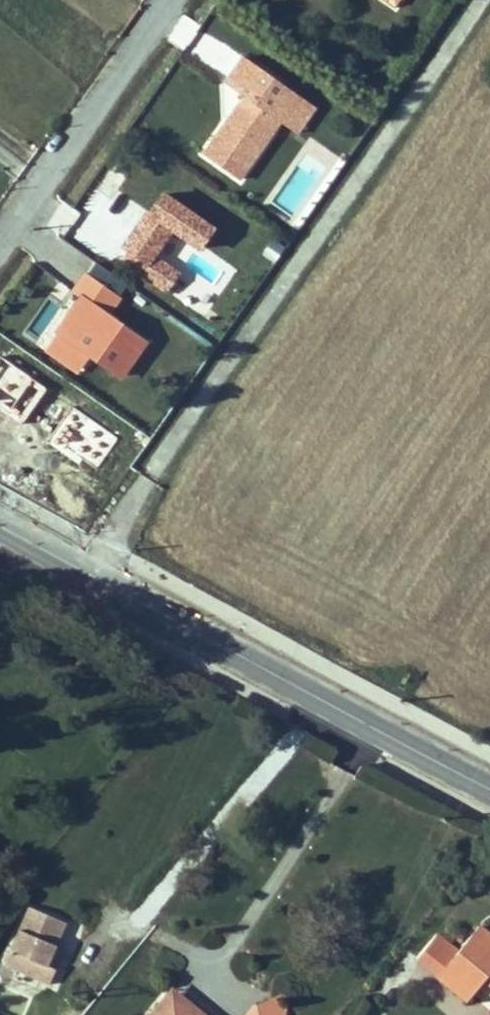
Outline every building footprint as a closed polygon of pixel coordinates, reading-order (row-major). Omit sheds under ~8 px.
[(240,97),(200,156),(242,185),(282,125),(300,138),(319,109),(240,57),(222,84),(240,97)] [(158,193),(116,264),(168,294),(190,257),(197,262),(217,227),(158,193)] [(83,299),(60,331),(121,376),(144,343),(83,299)] [(481,926),(459,953),(440,977),(470,1000),(485,980),(489,976),(489,977),(489,933),(481,926)] [(418,959),(440,977),(459,953),(437,935),(418,959)] [(35,940),(21,955),(25,959),(39,944),(35,940)] [(170,995),(196,1014),(195,1014),(206,1014),(174,989),(170,995)] [(196,1014),(170,995),(154,1014),(195,1014),(196,1014)] [(249,1014),(287,1014),(288,1006),(275,996),(260,1002),(249,1014)]
